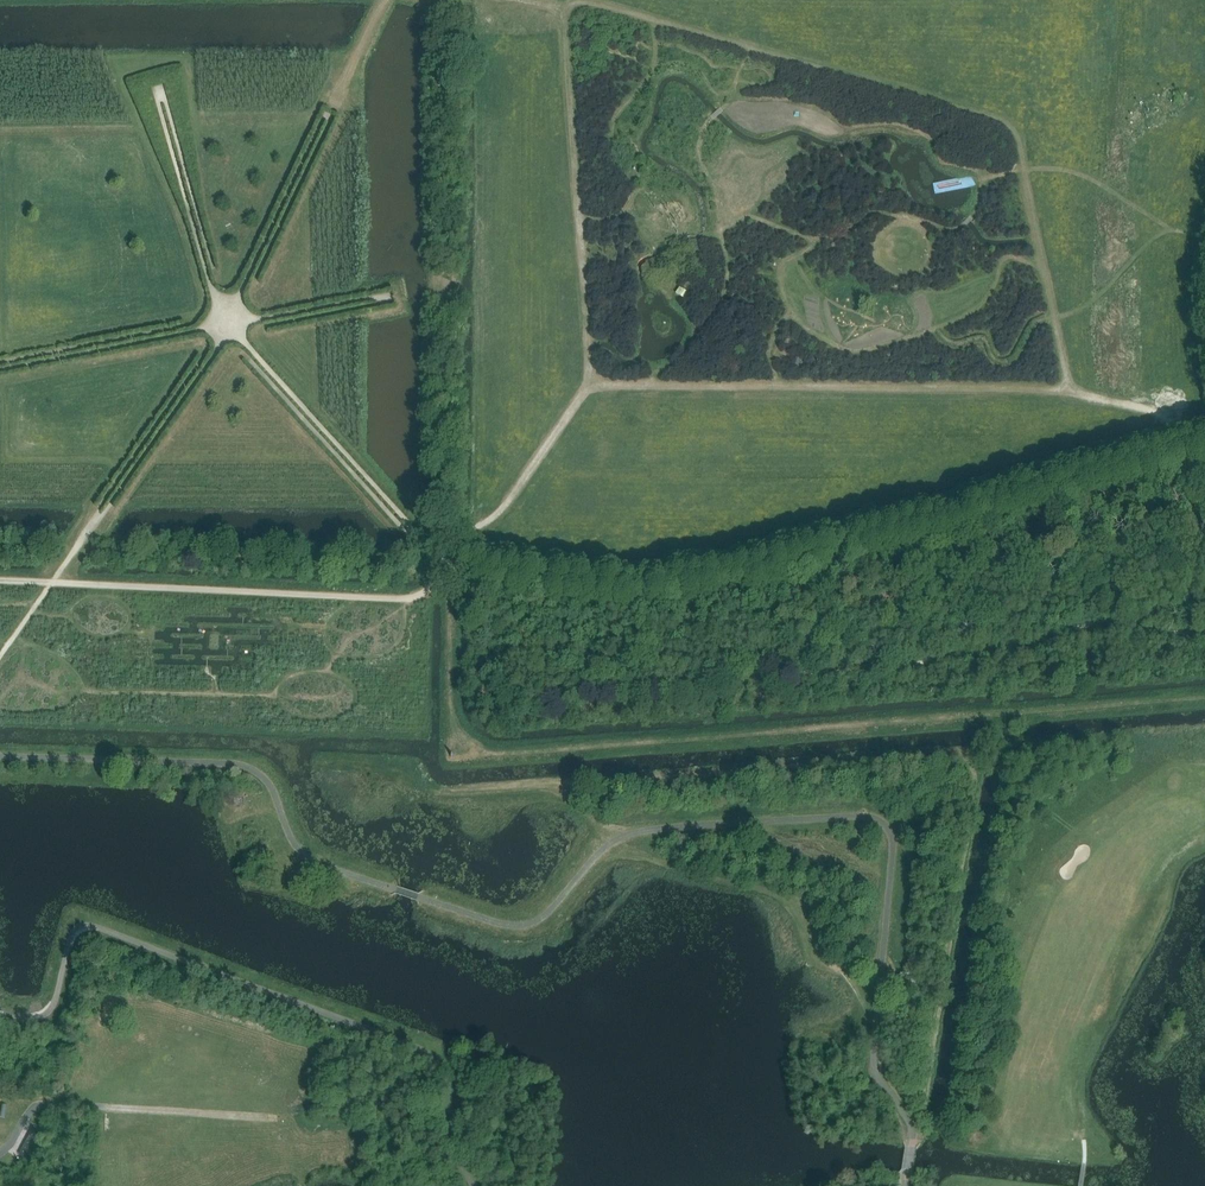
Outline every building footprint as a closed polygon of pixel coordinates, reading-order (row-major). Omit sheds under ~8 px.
[(32,1160),(45,1136),(33,1129),(20,1154),(32,1160)] [(347,1151),(342,1148),(337,1159),(342,1161),(347,1151)]
